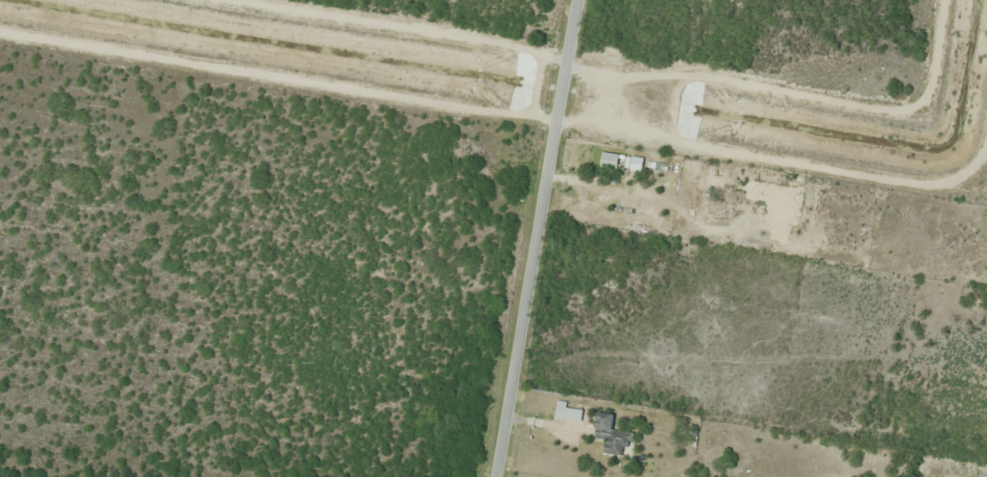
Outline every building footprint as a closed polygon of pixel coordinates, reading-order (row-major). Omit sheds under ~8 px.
[(555,419),(581,421),(582,409),(569,408),(570,403),(557,401),(555,419)] [(595,438),(607,439),(605,455),(622,456),(623,446),(630,447),(631,434),(612,432),(613,414),(597,413),(595,438)]
